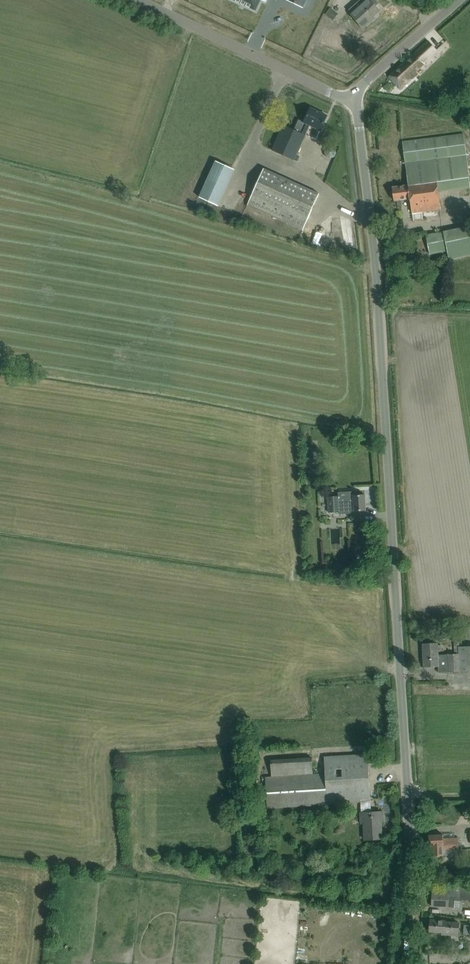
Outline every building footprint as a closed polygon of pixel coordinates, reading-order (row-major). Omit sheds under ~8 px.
[(255,10),(260,0),(234,0),(255,10)] [(370,0),(366,0),(350,14),(363,27),(370,21),(369,19),(379,10),(370,0)] [(330,8),(326,15),(334,21),(339,14),(330,8)] [(346,16),(339,22),(350,35),(357,29),(346,16)] [(449,51),(456,42),(451,38),(444,46),(449,51)] [(423,63),(437,50),(428,41),(388,77),(400,90),(418,74),(416,71),(424,64),(423,63)] [(272,150),(294,160),(310,125),(320,130),(327,115),(310,108),(304,122),(299,119),(294,129),(283,124),(272,150)] [(464,133),(402,142),(408,185),(392,187),(394,200),(410,198),(412,213),(441,209),(438,191),(469,187),(469,185),(464,133)] [(343,172),(346,154),(340,153),(338,171),(343,172)] [(199,197),(217,206),(234,169),(216,161),(199,197)] [(264,168),(247,205),(303,230),(319,194),(264,168)] [(421,256),(447,250),(449,259),(469,255),(469,226),(425,235),(426,239),(418,241),(421,256)] [(319,461),(319,449),(308,449),(308,461),(319,461)] [(345,496),(327,497),(328,512),(340,512),(340,514),(341,514),(340,512),(345,511),(345,513),(355,513),(355,511),(366,510),(365,501),(365,496),(365,494),(353,495),(353,492),(354,492),(354,491),(345,492),(345,496)] [(438,673),(469,671),(469,646),(458,647),(459,654),(438,655),(437,643),(423,644),(424,666),(438,666),(438,673)] [(325,773),(313,774),(266,777),(267,808),(328,804),(328,803),(360,801),(361,812),(360,813),(361,823),(364,823),(365,840),(382,838),(381,822),(384,821),(383,811),(369,812),(368,801),(370,801),(367,754),(324,756),(325,773)] [(432,856),(443,855),(443,849),(458,849),(458,837),(443,838),(443,834),(429,835),(429,846),(432,846),(432,856)] [(432,892),(431,906),(454,907),(454,896),(460,896),(460,899),(469,900),(469,888),(460,888),(450,888),(450,890),(441,889),(441,893),(432,892)] [(442,934),(458,935),(458,922),(445,922),(445,921),(431,920),(430,931),(442,932),(442,934)]
